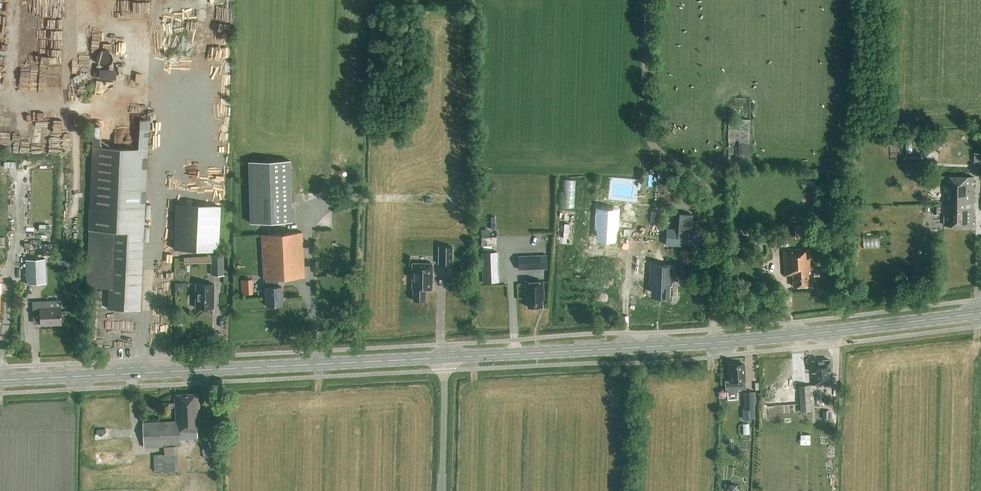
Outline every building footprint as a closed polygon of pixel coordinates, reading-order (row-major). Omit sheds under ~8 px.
[(101,49),(100,63),(112,64),(113,50),(101,49)] [(149,119),(140,118),(139,149),(94,147),(88,286),(109,287),(108,309),(140,310),(149,119)] [(728,155),(748,156),(749,120),(729,119),(728,155)] [(102,122),(92,122),(91,146),(101,146),(102,122)] [(919,146),(927,156),(944,143),(936,132),(919,146)] [(292,222),(291,160),(248,161),(250,223),(292,222)] [(954,199),(974,199),(974,177),(945,176),(944,205),(954,205),(954,199)] [(973,226),(974,199),(954,199),(954,205),(944,205),(945,225),(973,226)] [(175,204),(173,250),(218,252),(220,207),(175,204)] [(618,209),(599,208),(598,225),(600,225),(600,236),(614,237),(614,225),(617,225),(618,209)] [(667,229),(666,245),(699,247),(700,231),(691,231),(692,214),(675,213),(674,230),(667,229)] [(795,239),(806,238),(805,225),(794,226),(795,239)] [(281,287),(279,287),(279,279),(304,278),(302,233),(262,235),(264,280),(265,280),(267,306),(282,305),(281,287)] [(498,235),(483,236),(483,250),(499,250),(498,235)] [(744,242),(728,241),(728,253),(743,253),(744,242)] [(452,247),(439,247),(438,264),(452,264),(452,247)] [(809,272),(810,272),(809,248),(783,250),(785,275),(793,274),(793,286),(809,285),(809,272)] [(499,251),(483,252),(484,282),(500,281),(499,251)] [(540,269),(540,255),(517,256),(518,270),(540,269)] [(201,257),(190,258),(185,258),(185,263),(201,263),(201,262),(211,261),(211,276),(224,275),(223,256),(210,256),(201,257)] [(41,259),(25,260),(26,284),(42,283),(41,259)] [(432,290),(433,263),(412,263),(411,289),(412,289),(412,301),(425,301),(426,290),(432,290)] [(652,293),(666,294),(667,282),(669,282),(670,266),(652,265),(650,281),(653,281),(652,293)] [(542,282),(526,282),(526,299),(527,299),(528,307),(541,307),(541,299),(542,299),(542,282)] [(214,308),(214,284),(196,284),(196,308),(214,308)] [(143,286),(143,309),(152,309),(152,298),(148,298),(148,289),(153,289),(153,287),(143,286)] [(93,297),(101,297),(102,289),(93,289),(93,297)] [(49,308),(49,301),(32,302),(33,314),(40,314),(41,325),(61,324),(61,308),(49,308)] [(813,385),(831,384),(829,360),(812,361),(813,385)] [(737,392),(737,389),(745,389),(745,380),(744,364),(729,365),(730,381),(725,381),(725,392),(737,392)] [(798,386),(799,404),(810,404),(810,385),(798,386)] [(744,408),(742,408),(743,420),(752,419),(752,409),(754,409),(754,406),(756,406),(756,395),(754,395),(753,392),(743,393),(744,408)] [(178,469),(177,445),(180,445),(179,433),(201,432),(199,394),(175,395),(175,402),(164,403),(164,407),(175,406),(176,421),(144,422),(145,446),(164,445),(164,454),(153,454),(154,470),(178,469)] [(823,420),(831,420),(831,412),(823,412),(823,420)] [(217,438),(209,439),(210,454),(218,454),(217,438)]
